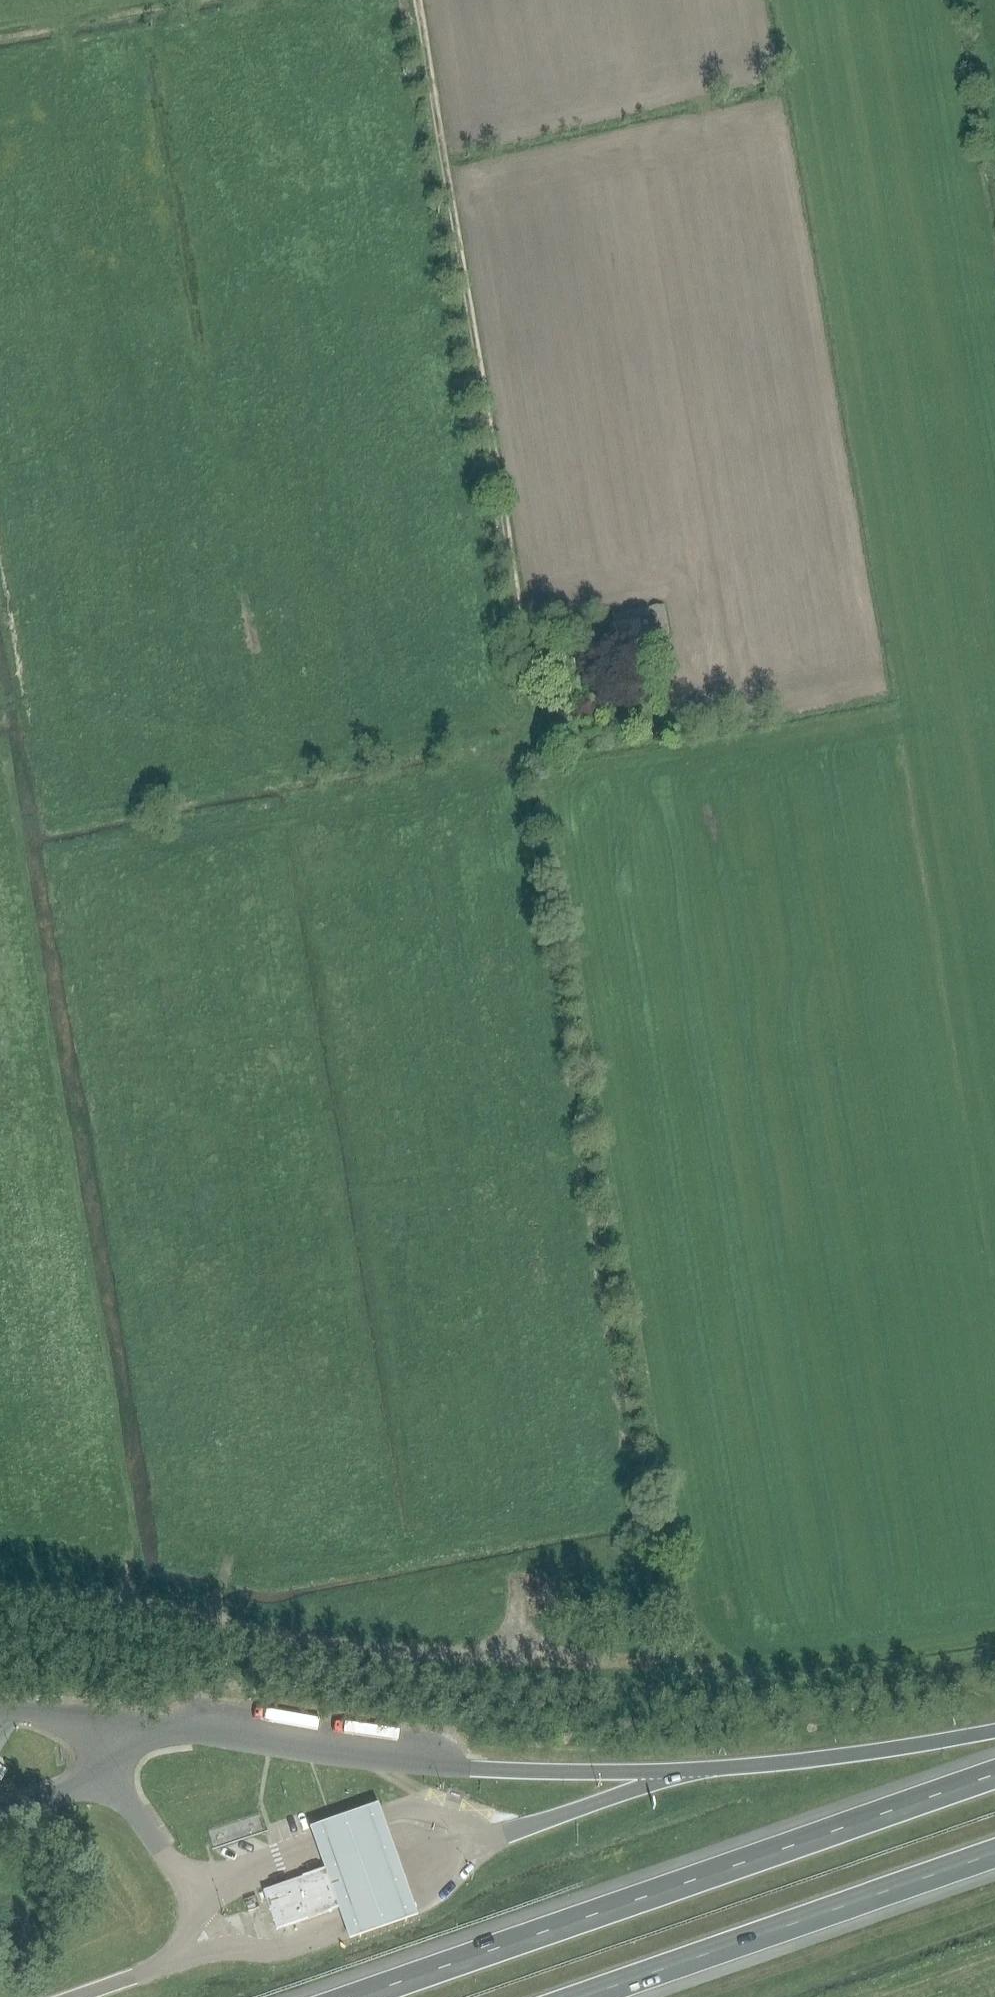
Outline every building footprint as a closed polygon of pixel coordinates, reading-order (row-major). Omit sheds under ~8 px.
[(664,606),(648,609),(654,637),(669,634),(664,606)] [(616,656),(597,659),(598,668),(612,666),(611,664),(627,662),(628,663),(647,661),(645,644),(653,643),(648,608),(613,613),(614,624),(612,624),(616,656)] [(376,1802),(307,1825),(347,1940),(416,1916),(376,1802)] [(324,1870),(263,1891),(276,1929),(337,1907),(324,1870)]
